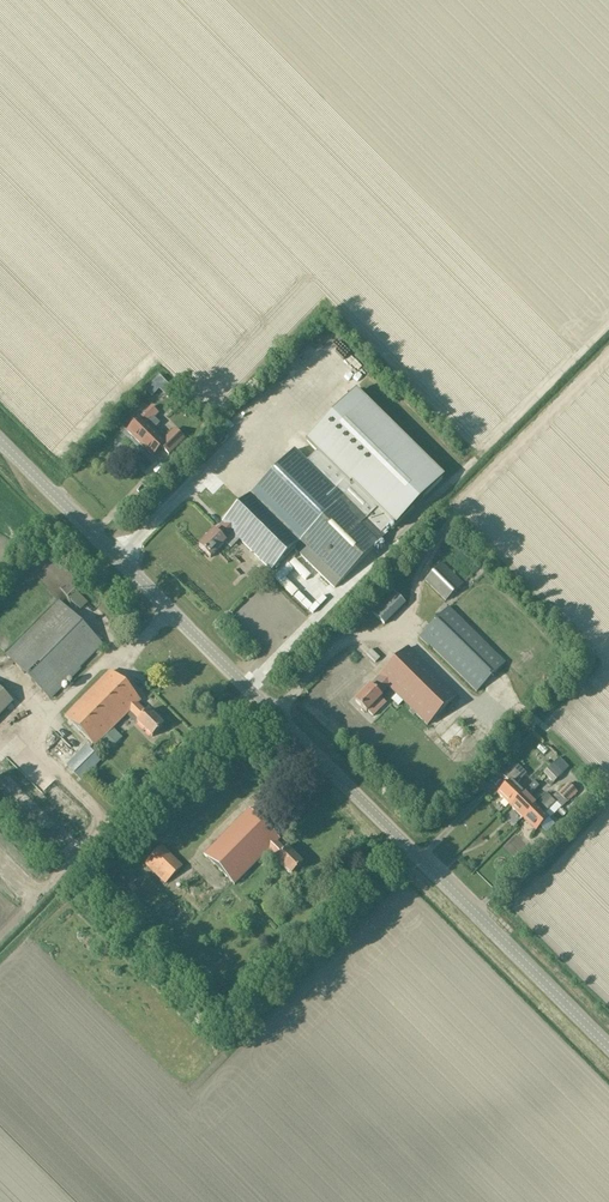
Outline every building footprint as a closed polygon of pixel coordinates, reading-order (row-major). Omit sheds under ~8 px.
[(391,524),(394,527),(441,479),(359,398),(362,394),(357,389),(354,393),(353,392),(306,440),(346,479),(334,491),(380,535),(391,524)] [(144,423),(155,412),(151,407),(126,431),(151,456),(161,447),(168,455),(183,440),(173,430),(162,441),(144,423)] [(222,523),(224,525),(231,532),(270,571),(293,548),(334,588),(383,538),(380,535),(334,491),(293,450),(222,523)] [(213,531),(198,547),(209,558),(225,542),(223,541),(231,532),(224,525),(216,533),(213,531)] [(445,602),(462,584),(441,563),(423,581),(445,602)] [(384,625),(405,604),(391,589),(369,610),(384,625)] [(59,602),(6,656),(49,698),(101,645),(59,602)] [(448,607),(419,637),(428,646),(429,645),(476,692),(505,664),(448,607)] [(370,686),(355,701),(366,712),(367,711),(372,716),(385,703),(380,698),(381,697),(380,695),(388,687),(427,725),(456,696),(408,648),(378,677),(381,679),(372,688),(370,686)] [(374,663),(380,658),(371,649),(365,655),(374,663)] [(152,737),(163,726),(147,710),(146,712),(137,704),(139,701),(109,671),(64,717),(95,747),(101,740),(111,749),(120,740),(110,731),(129,711),(138,720),(136,721),(152,737)] [(12,703),(0,692),(0,715),(12,703)] [(553,783),(567,768),(569,766),(558,757),(543,773),(553,783)] [(522,792),(515,784),(526,774),(514,762),(502,775),(509,781),(497,793),(509,805),(522,792)] [(535,804),(531,799),(528,797),(544,782),(538,776),(522,792),(509,805),(522,818),(535,804)] [(547,817),(544,814),(556,803),(561,808),(566,802),(567,803),(577,793),(568,783),(557,793),(551,799),(546,794),(535,804),(522,818),(534,831),(547,817)] [(291,876),(303,864),(287,848),(285,850),(276,842),(279,839),(248,809),(203,855),(234,885),(268,850),(277,858),(275,860),(291,876)] [(164,885),(182,866),(162,846),(143,864),(164,885)]
